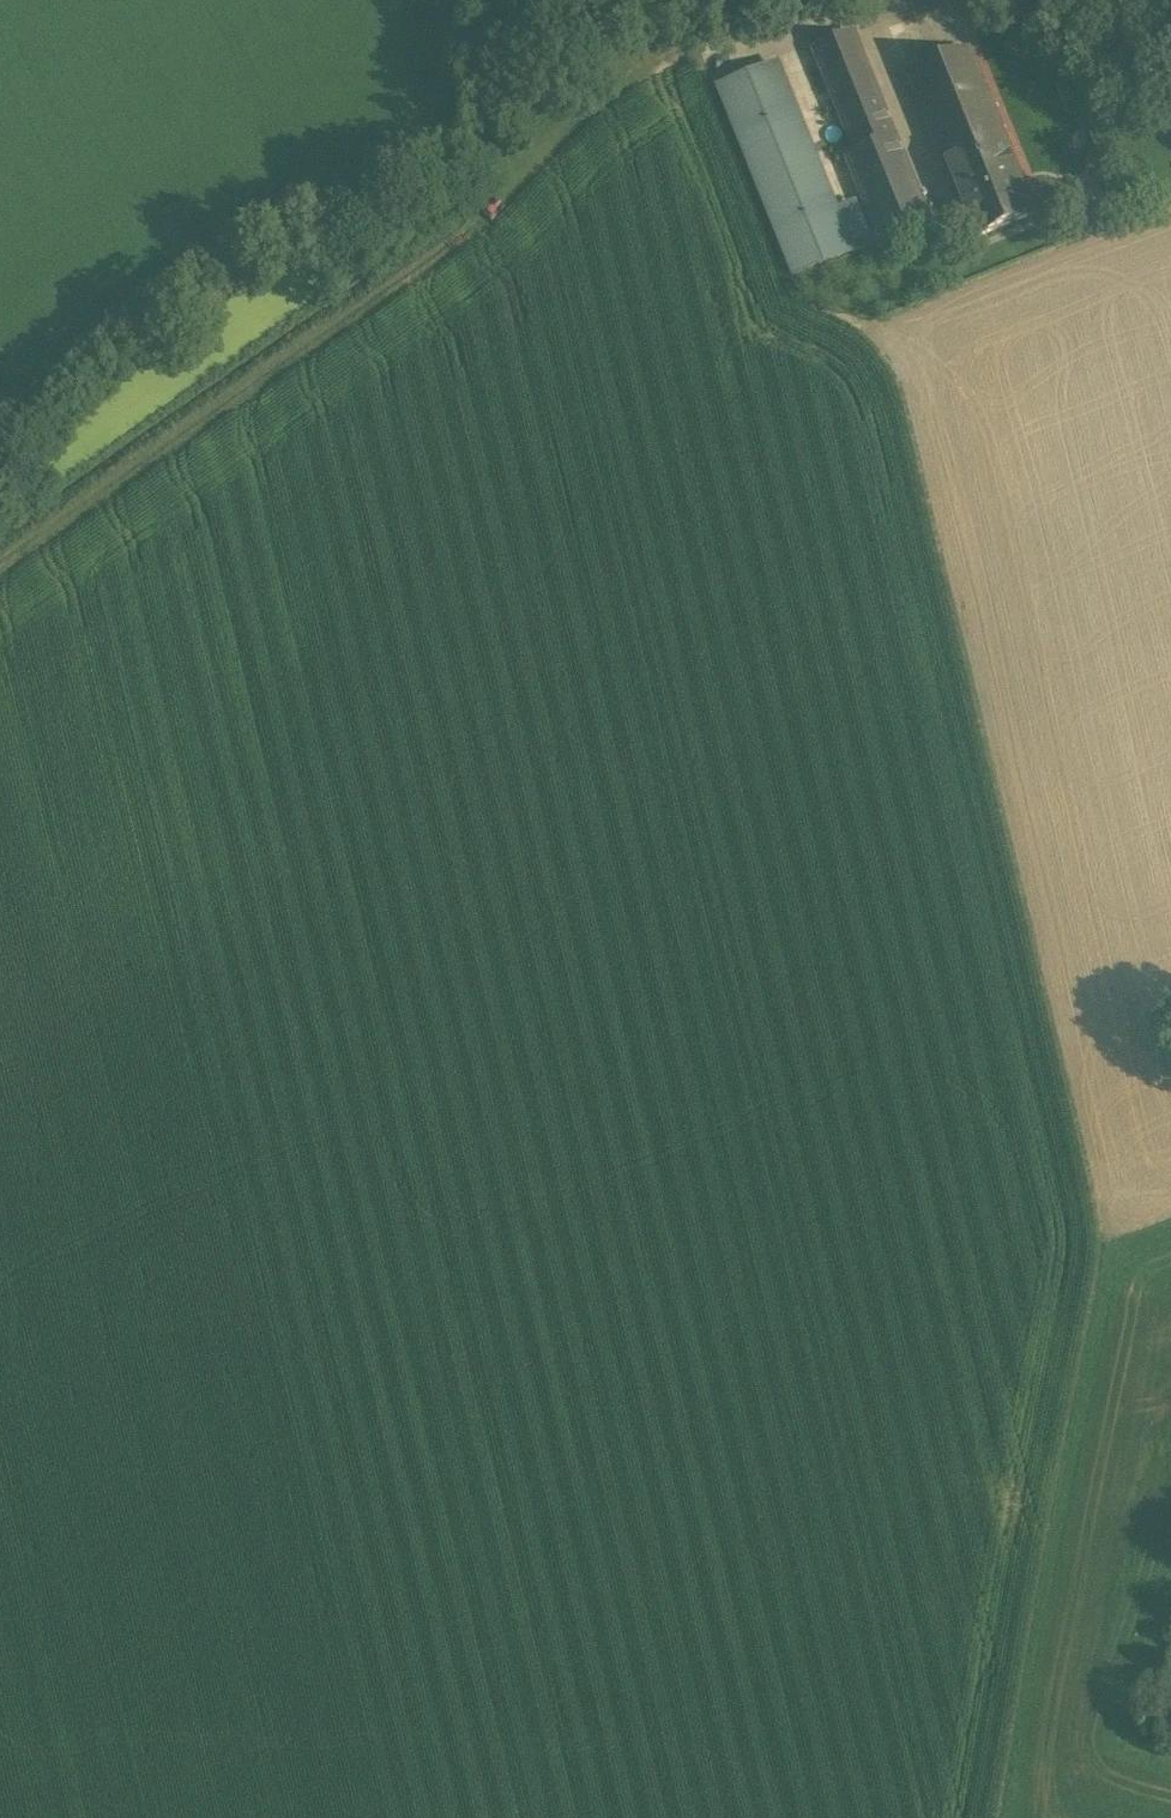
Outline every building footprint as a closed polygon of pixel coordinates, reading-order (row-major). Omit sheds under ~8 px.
[(852,35),(814,50),(855,153),(847,156),(881,241),(928,222),(852,35)] [(908,76),(943,163),(1004,138),(969,51),(908,76)] [(777,66),(718,90),(793,277),(852,253),(777,66)] [(1004,138),(943,163),(974,239),(1034,215),(1004,138)]
